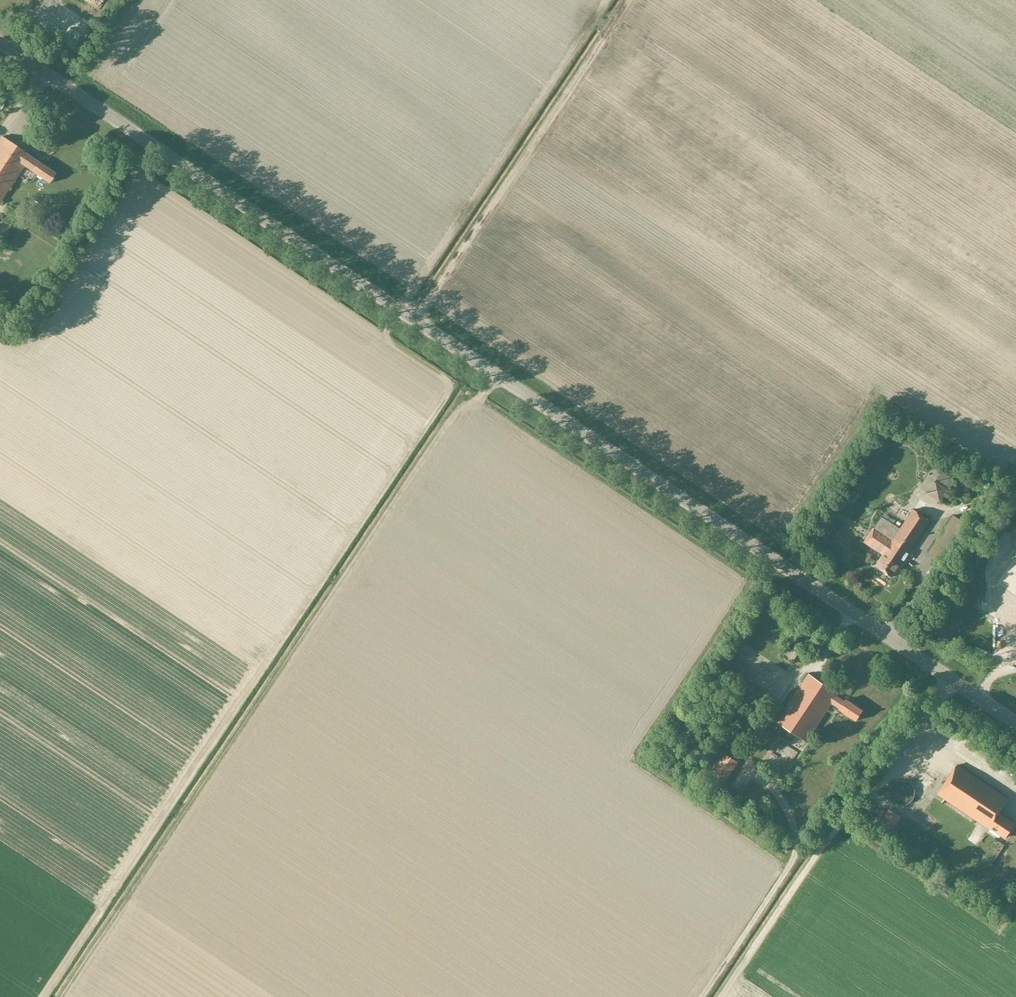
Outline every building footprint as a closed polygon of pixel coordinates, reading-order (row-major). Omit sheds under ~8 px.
[(30,156),(2,137),(0,139),(0,202),(24,166),(32,171),(32,172),(49,183),(56,174),(38,162),(30,157),(30,156)] [(45,219),(54,222),(57,213),(48,211),(45,219)] [(926,494),(940,503),(949,490),(935,480),(926,494)] [(893,540),(874,527),(864,542),(883,555),(875,566),(892,577),(930,521),(913,510),(901,529),(893,540)] [(893,540),(901,529),(881,516),(874,527),(893,540)] [(949,566),(973,529),(953,516),(929,553),(949,566)] [(977,574),(986,561),(976,555),(967,567),(977,574)] [(998,587),(1015,599),(1015,563),(1015,562),(998,587)] [(998,610),(992,601),(983,607),(989,616),(998,610)] [(793,661),(798,653),(788,646),(783,654),(793,661)] [(856,721),(863,711),(846,700),(844,701),(836,696),(837,694),(809,675),(777,722),(806,741),(831,703),(840,709),(839,709),(856,721)] [(914,727),(909,732),(914,737),(919,732),(914,727)] [(893,755),(899,759),(910,741),(903,737),(893,755)] [(708,771),(725,783),(738,763),(722,751),(708,771)] [(982,756),(977,763),(989,769),(993,762),(982,756)] [(1005,838),(1014,825),(998,814),(1008,799),(957,765),(938,794),(990,830),(991,828),(1005,838)] [(921,789),(916,797),(922,801),(927,793),(921,789)] [(893,830),(902,817),(889,808),(880,822),(893,830)]
